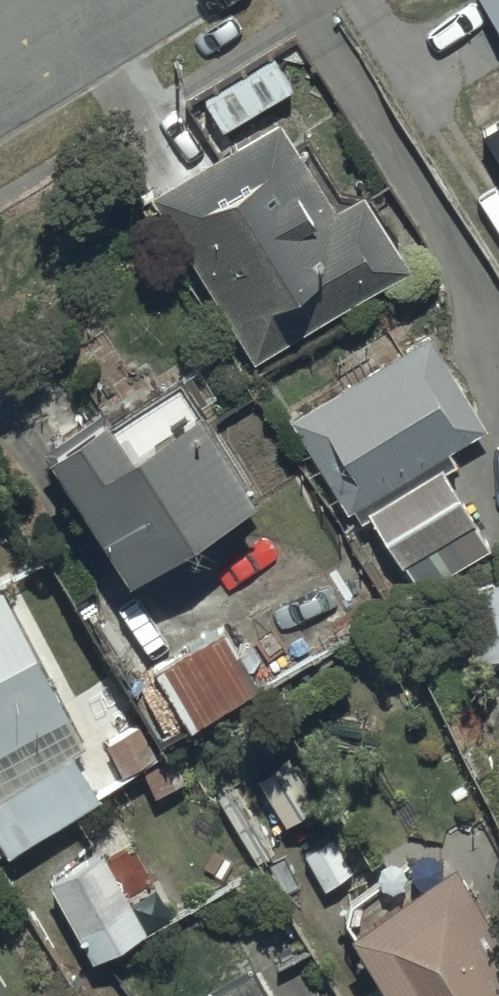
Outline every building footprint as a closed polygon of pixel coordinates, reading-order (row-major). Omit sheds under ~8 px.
[(498,44),(498,0),(470,0),(498,44)] [(257,108),(132,186),(249,363),(395,267),(343,189),(321,204),(257,108)] [(477,134),(498,172),(498,121),(477,134)] [(420,336),(284,418),(341,512),(477,430),(420,336)] [(92,423),(84,409),(26,445),(112,584),(121,579),(127,588),(188,550),(179,535),(238,498),(164,379),(92,423)] [(438,460),(358,511),(410,592),(489,541),(438,460)] [(444,592),(472,674),(498,665),(498,575),(498,574),(444,592)] [(0,596),(0,842),(91,793),(69,752),(80,746),(0,596)] [(212,630),(147,667),(183,730),(247,693),(212,630)] [(350,871),(325,828),(293,847),(318,890),(350,871)] [(42,876),(81,956),(137,928),(96,848),(42,876)] [(372,995),(498,995),(498,959),(442,867),(333,934),(346,954),(329,965),(348,995),(372,995)] [(247,973),(203,995),(259,995),(247,973)]
